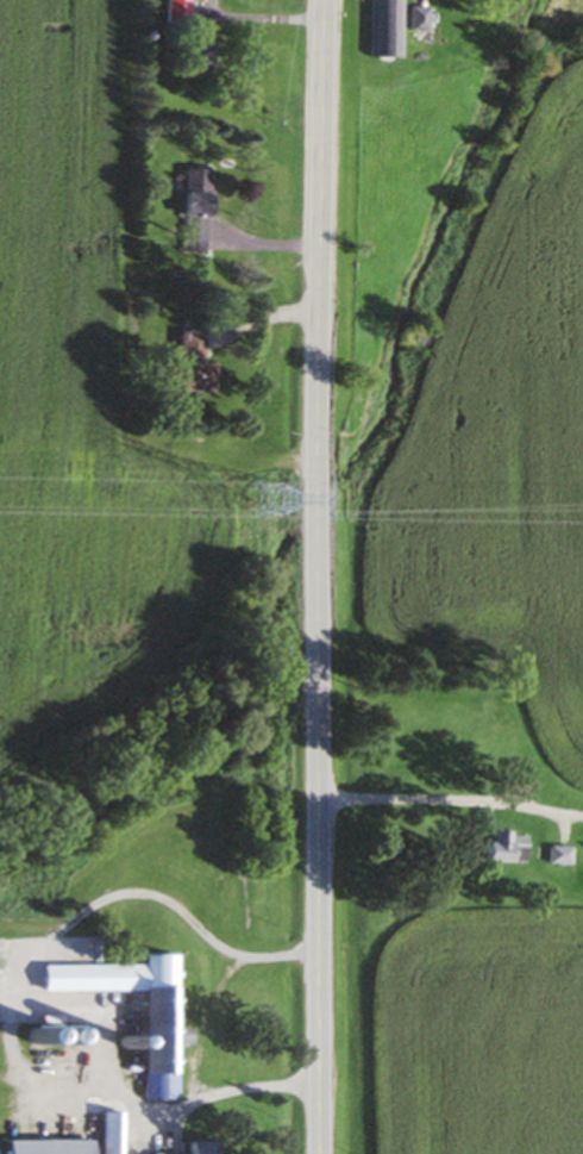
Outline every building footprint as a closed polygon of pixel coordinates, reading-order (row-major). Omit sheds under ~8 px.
[(187,23),(187,0),(167,0),(167,23),(187,23)] [(402,0),(370,0),(370,60),(402,60),(402,0)] [(409,31),(427,31),(427,8),(409,8),(409,31)] [(207,171),(182,171),(180,251),(203,252),(207,171)] [(200,366),(200,332),(176,332),(176,393),(211,393),(211,366),(200,366)] [(484,835),(484,863),(524,863),(524,835),(484,835)] [(550,866),(569,866),(569,849),(550,849),(550,866)] [(142,1102),(174,1102),(174,1048),(187,1048),(187,1031),(173,1031),(173,956),(139,956),(140,967),(39,967),(39,993),(142,993),(142,1102)] [(121,1114),(99,1114),(99,1153),(121,1153),(121,1114)] [(88,1142),(4,1142),(4,1153),(88,1153),(88,1142)] [(213,1144),(184,1143),(184,1153),(213,1153),(213,1144)]
